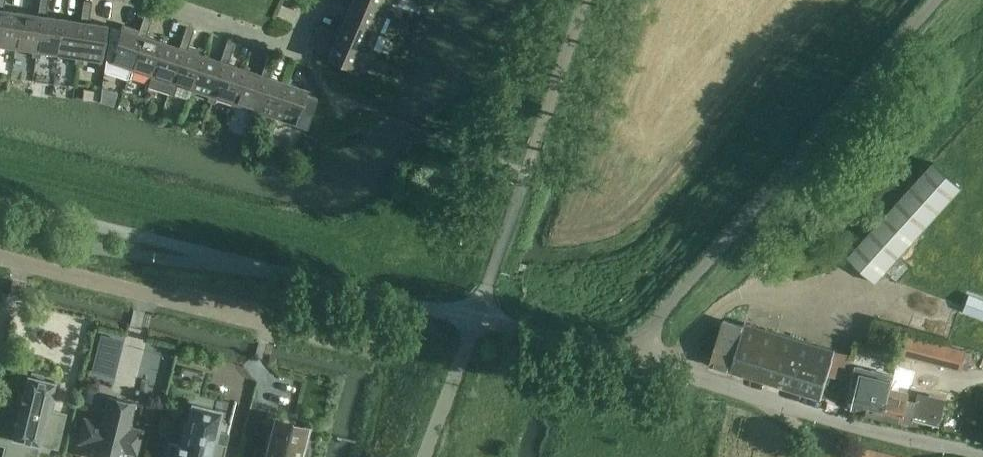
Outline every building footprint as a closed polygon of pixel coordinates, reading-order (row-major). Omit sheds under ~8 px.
[(15,48),(21,13),(4,10),(5,0),(0,0),(0,46),(15,48)] [(91,12),(92,1),(84,0),(82,11),(91,12)] [(345,18),(378,32),(385,16),(391,19),(392,15),(357,0),(353,0),(352,2),(345,18)] [(392,15),(394,11),(388,9),(392,0),(357,0),(392,15)] [(40,5),(38,15),(42,16),(36,57),(40,58),(41,52),(58,55),(63,19),(46,16),(48,6),(40,5)] [(85,22),(79,64),(83,64),(84,58),(102,61),(107,25),(89,23),(91,12),(82,11),(81,22),(85,22)] [(38,15),(21,13),(15,48),(33,51),(32,57),(36,57),(42,16),(38,15)] [(149,26),(153,16),(145,13),(141,24),(149,26)] [(325,38),(335,42),(337,38),(375,55),(377,51),(371,48),(378,32),(345,18),(338,34),(329,30),(325,38)] [(63,19),(58,55),(75,57),(75,63),(79,64),(85,22),(81,22),(63,19)] [(151,76),(163,42),(146,36),(149,26),(141,24),(138,34),(142,35),(129,75),(133,76),(135,70),(151,76)] [(318,26),(315,33),(325,38),(329,30),(318,26)] [(190,40),(194,29),(186,27),(182,37),(190,40)] [(111,28),(105,71),(128,78),(129,75),(142,35),(138,34),(121,28),(121,29),(111,28)] [(182,37),(179,47),(183,49),(168,93),(172,95),(176,84),(192,90),(204,56),(187,50),(190,40),(182,37)] [(335,42),(328,59),(361,73),(368,56),(374,59),(375,55),(337,38),(335,42)] [(235,43),(227,40),(223,51),(231,53),(235,43)] [(183,49),(179,47),(163,42),(151,76),(148,86),(168,93),(183,49)] [(223,51),(220,61),(224,62),(211,102),(215,103),(217,98),(233,103),(245,69),(228,64),(231,53),(223,51)] [(273,67),(276,57),(268,54),(264,64),(273,67)] [(224,62),(220,61),(204,56),(192,90),(209,95),(207,101),(211,102),(224,62)] [(275,117),(286,83),(269,77),(273,67),(264,64),(261,75),(265,76),(252,116),(256,117),(258,111),(275,117)] [(265,76),(261,75),(245,69),(233,103),(250,109),(248,114),(252,116),(265,76)] [(275,117),(296,124),(303,126),(312,99),(305,97),(307,90),(286,83),(275,117)] [(934,163),(848,258),(875,283),(961,188),(934,163)] [(972,305),(982,308),(982,288),(977,286),(972,305)] [(946,346),(907,336),(902,356),(941,366),(946,346)] [(859,384),(852,410),(884,418),(893,383),(894,376),(856,367),(853,382),(859,384)] [(39,444),(57,448),(66,414),(52,410),(54,402),(49,401),(54,383),(55,381),(53,381),(42,379),(43,375),(32,372),(31,376),(29,375),(28,375),(27,376),(28,376),(21,403),(1,398),(0,402),(0,434),(13,437),(8,456),(36,456),(39,444)] [(910,387),(893,383),(884,418),(911,424),(912,420),(940,426),(946,399),(919,393),(917,402),(907,400),(910,387)] [(108,396),(102,422),(97,425),(94,420),(84,418),(78,443),(96,447),(93,456),(122,456),(123,452),(137,455),(143,430),(129,426),(135,403),(108,396)] [(193,405),(189,423),(185,422),(180,443),(178,443),(178,444),(169,442),(165,456),(223,456),(227,444),(217,441),(221,426),(216,425),(219,411),(193,405)] [(304,449),(300,448),(304,428),(276,421),(274,430),(269,429),(264,448),(269,449),(267,456),(302,456),(304,449)] [(862,448),(859,456),(896,456),(862,448)]
